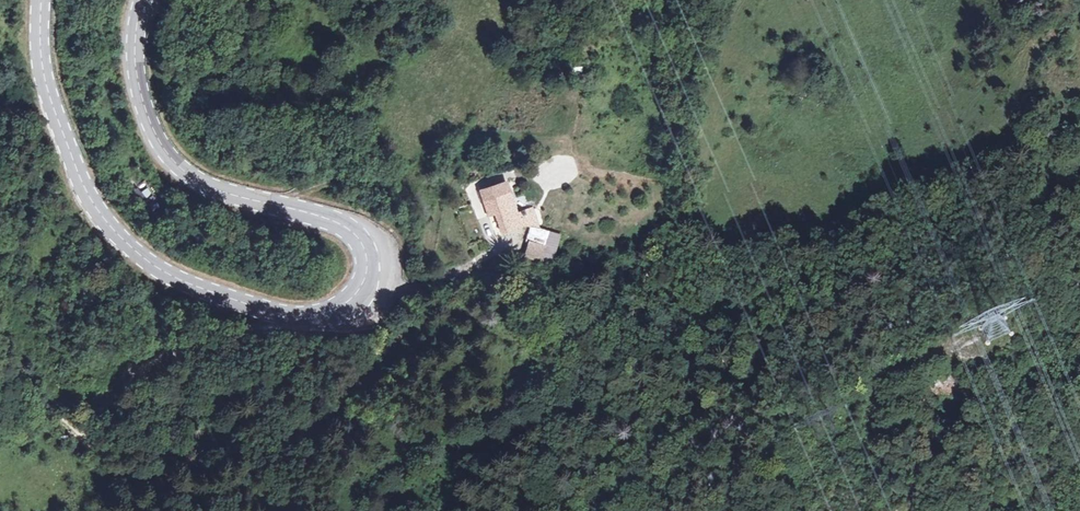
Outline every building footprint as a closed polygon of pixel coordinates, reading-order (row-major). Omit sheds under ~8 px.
[(479,184),(481,194),(486,209),(498,206),(503,224),(526,217),(519,232),(540,243),(549,244),(555,230),(533,221),(529,205),(514,209),(508,187),(505,177),(479,184)] [(149,205),(161,196),(157,190),(152,194),(143,183),(137,188),(149,205)]
